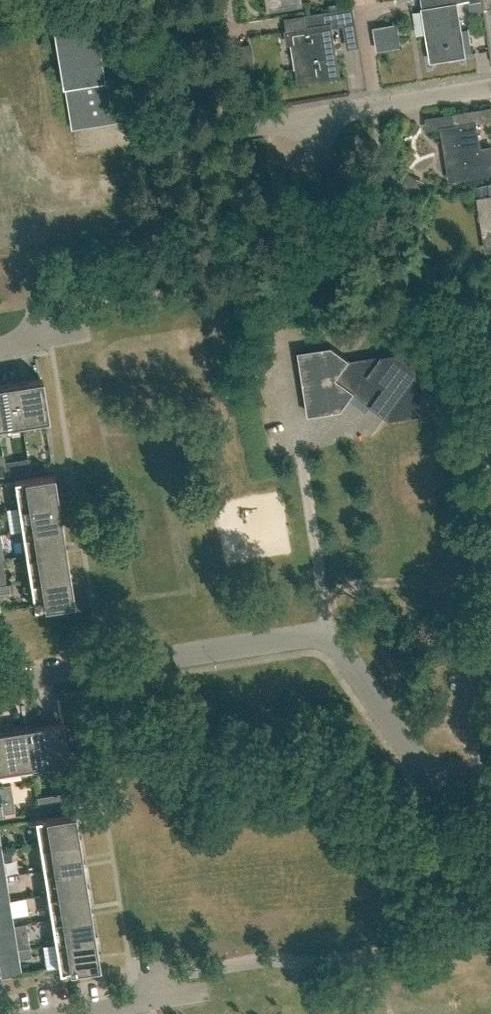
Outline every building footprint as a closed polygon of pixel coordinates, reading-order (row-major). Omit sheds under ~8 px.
[(96,0),(66,0),(52,2),(72,127),(121,119),(114,76),(123,74),(111,0),(101,0),(96,1),(96,0)] [(303,0),(268,0),(270,9),(303,4),(303,0)] [(466,54),(463,30),(458,3),(474,0),(423,0),(432,60),(466,54)] [(299,81),(306,80),(340,74),(332,23),(356,19),(354,6),(306,14),(308,26),(296,28),(298,40),(292,41),(299,81)] [(463,30),(466,54),(472,53),(468,29),(463,30)] [(477,121),(490,119),(489,107),(454,113),(456,125),(443,127),(451,179),(490,172),(490,146),(481,147),(477,121)] [(490,249),(490,196),(479,198),(487,249),(490,249)] [(367,372),(333,346),(299,352),(309,413),(342,408),(354,391),(388,417),(421,412),(434,394),(417,381),(412,351),(379,355),(367,372)] [(15,378),(22,424),(24,424),(23,419),(44,416),(47,416),(40,376),(37,377),(29,378),(30,383),(17,385),(16,378),(15,378)] [(22,424),(15,378),(13,378),(14,381),(5,382),(6,386),(0,387),(0,423),(20,420),(21,425),(22,424)] [(18,506),(60,499),(60,498),(54,499),(53,491),(56,491),(53,476),(56,476),(56,473),(14,480),(18,506)] [(22,530),(64,524),(63,522),(61,523),(58,508),(56,509),(55,501),(60,501),(60,499),(18,506),(22,530)] [(26,555),(68,548),(67,547),(62,547),(61,540),(63,540),(61,526),(64,525),(64,524),(22,530),(26,555)] [(29,579),(71,573),(71,571),(68,572),(66,557),(64,558),(63,550),(68,550),(68,548),(26,555),(29,579)] [(71,573),(29,579),(34,605),(35,605),(71,599),(70,597),(69,589),(71,589),(69,575),(72,574),(71,573)] [(32,766),(25,724),(24,724),(25,731),(2,734),(2,731),(0,731),(0,771),(32,766)] [(25,724),(32,766),(69,760),(63,724),(60,725),(38,729),(37,725),(27,727),(27,724),(25,724)] [(24,805),(22,781),(0,782),(0,807),(24,805)] [(51,809),(48,795),(39,797),(41,811),(51,809)] [(39,845),(81,838),(81,836),(78,837),(76,823),(73,823),(72,816),(77,815),(77,812),(35,818),(39,845)] [(43,869),(85,862),(85,861),(80,862),(78,854),(81,854),(79,840),(81,839),(81,838),(39,845),(43,869)] [(47,893),(89,887),(89,885),(86,886),(84,872),(81,872),(80,865),(85,864),(85,862),(43,869),(47,893)] [(51,918),(93,911),(93,910),(88,911),(86,903),(89,903),(86,889),(89,888),(89,887),(47,893),(51,918)] [(11,909),(9,899),(0,901),(0,911),(11,909)] [(55,942),(97,936),(96,934),(94,935),(92,921),(89,921),(88,914),(93,913),(93,911),(51,918),(55,942)] [(15,934),(13,924),(0,926),(0,936),(15,934)] [(97,936),(55,942),(59,968),(96,963),(96,960),(95,960),(94,952),(97,952),(94,938),(97,937),(97,936)] [(19,958),(17,948),(0,951),(0,961),(19,958)]
